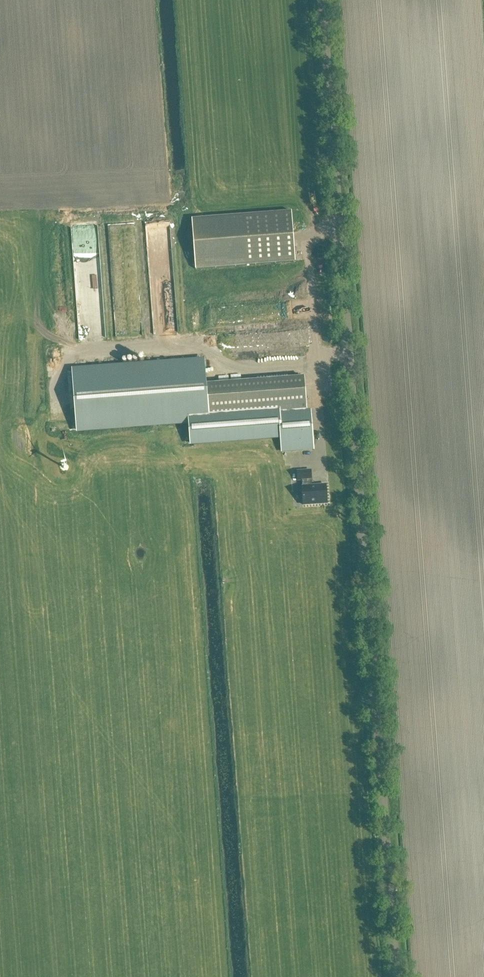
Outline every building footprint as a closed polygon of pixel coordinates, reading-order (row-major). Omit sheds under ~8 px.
[(195,270),(295,263),(291,212),(191,220),(195,270)] [(295,264),(195,272),(199,322),(299,314),(295,264)] [(282,452),(313,450),(313,442),(311,422),(302,423),(301,417),(307,416),(304,378),(206,386),(204,362),(73,371),(77,432),(190,424),(191,444),(281,438),(282,452)] [(302,488),(303,506),(327,504),(326,486),(312,487),(311,480),(312,480),(311,472),(297,473),(298,481),(302,481),(302,488)]
